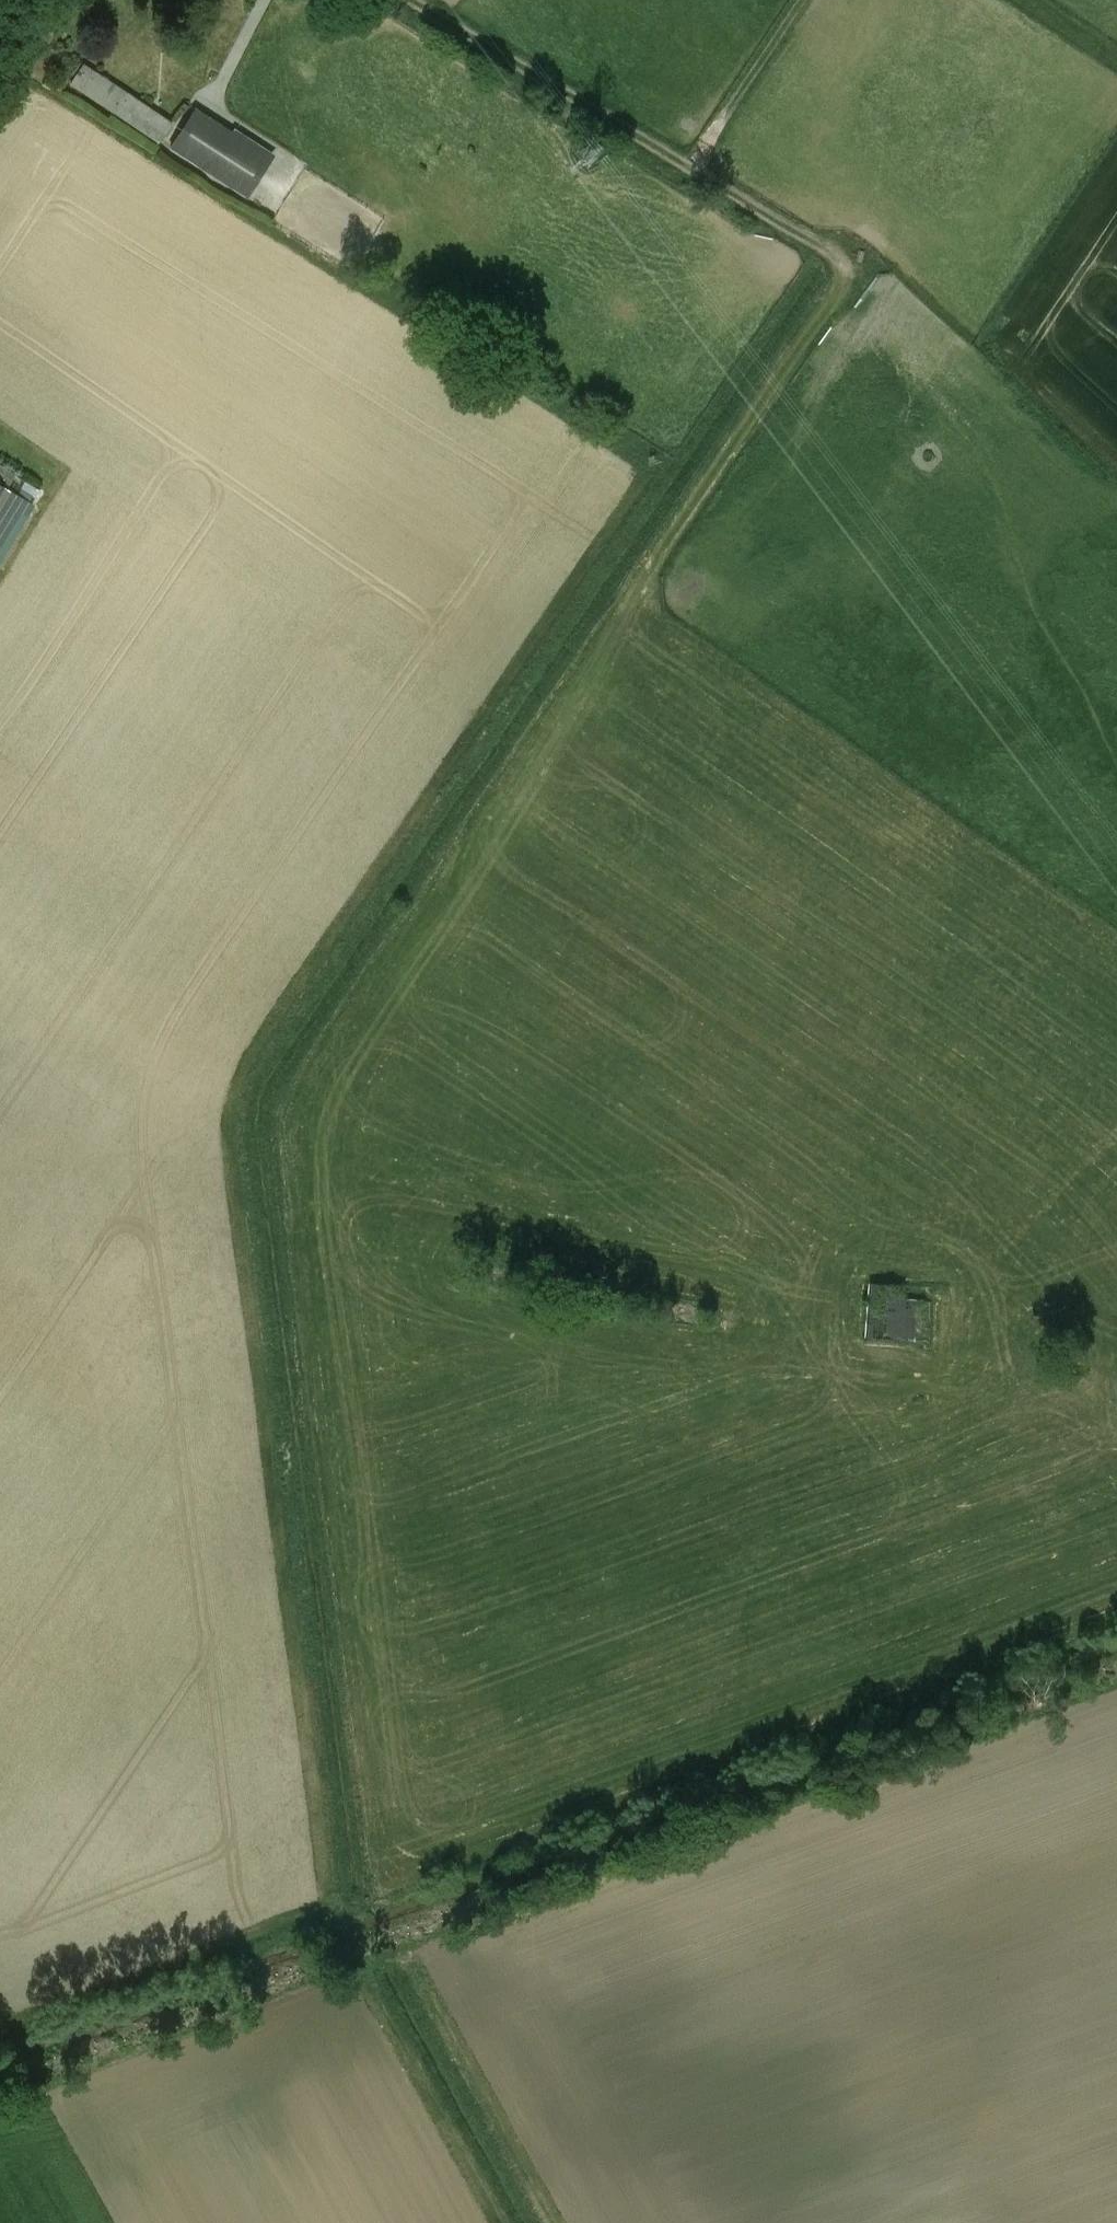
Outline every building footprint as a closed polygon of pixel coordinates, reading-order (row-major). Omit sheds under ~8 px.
[(68,87),(161,140),(174,117),(81,65),(68,87)] [(273,159),(194,110),(169,149),(247,197),(273,159)] [(0,467),(0,497),(5,489),(14,475),(0,467)] [(0,497),(0,558),(33,503),(5,489),(0,497)] [(872,1283),(867,1337),(916,1341),(920,1299),(906,1298),(907,1287),(872,1283)]
